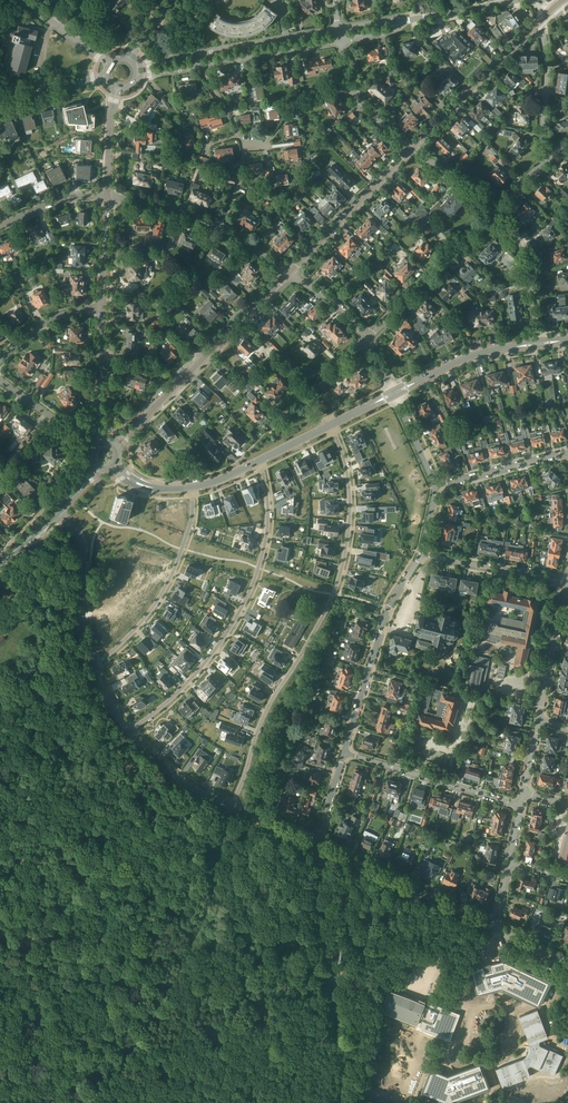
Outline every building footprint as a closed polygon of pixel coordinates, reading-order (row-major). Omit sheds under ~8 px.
[(109,6),(116,11),(124,2),(125,3),(128,0),(113,0),(109,6)] [(303,14),(318,11),(316,0),(300,0),(303,14)] [(351,3),(352,8),(354,8),(355,12),(357,11),(357,12),(363,11),(363,10),(366,10),(365,5),(368,4),(367,0),(353,0),(353,3),(351,3)] [(218,15),(210,26),(212,27),(213,28),(215,29),(216,29),(217,28),(216,28),(217,27),(220,29),(219,31),(219,32),(220,32),(222,33),(224,33),(225,34),(227,34),(228,35),(229,35),(231,35),(233,36),(234,36),(236,36),(236,35),(236,33),(240,33),(240,35),(240,36),(243,35),(245,35),(247,35),(250,34),(252,34),(252,33),(251,31),(255,30),(256,32),(258,31),(259,31),(261,30),(262,29),(263,28),(264,28),(265,27),(267,26),(268,25),(269,23),(270,22),(268,20),(271,17),(273,19),(274,18),(275,16),(277,14),(266,6),(263,10),(261,13),(258,16),(257,15),(256,15),(255,15),(255,16),(255,17),(251,20),(248,21),(244,22),(239,22),(235,22),(231,22),(232,21),(232,20),(231,20),(231,19),(230,19),(229,20),(229,21),(225,20),(222,18),(218,15)] [(522,23),(514,11),(509,15),(506,11),(500,15),(498,17),(501,22),(498,24),(505,34),(512,28),(512,29),(516,26),(517,26),(518,28),(523,25),(521,23),(522,23)] [(484,32),(482,31),(480,29),(477,26),(472,21),(467,26),(470,30),(467,33),(479,45),(483,42),(484,43),(488,40),(486,38),(482,34),(484,32)] [(18,76),(20,71),(24,72),(32,45),(30,45),(31,39),(35,40),(38,30),(18,25),(17,31),(4,27),(2,34),(13,37),(5,66),(4,66),(3,66),(10,68),(9,73),(18,76)] [(503,35),(496,26),(491,30),(497,39),(503,35)] [(458,31),(434,42),(446,54),(446,55),(447,56),(447,55),(455,62),(459,58),(462,60),(473,49),(471,46),(472,45),(458,31)] [(414,42),(403,44),(404,47),(400,48),(401,54),(405,54),(405,55),(412,54),(413,55),(416,55),(414,42)] [(567,58),(567,51),(564,45),(563,44),(557,50),(556,52),(564,61),(567,58)] [(376,50),(368,51),(369,55),(368,56),(369,59),(369,60),(370,60),(371,64),(379,62),(379,60),(386,59),(385,54),(389,53),(388,46),(381,47),(381,48),(375,49),(376,50)] [(537,66),(537,57),(534,57),(534,56),(529,56),(525,56),(525,57),(518,57),(518,63),(521,63),(521,68),(523,68),(523,73),(533,73),(533,68),(535,68),(535,66),(537,66)] [(310,69),(311,75),(316,73),(316,70),(333,67),(331,59),(328,59),(327,58),(325,58),(324,58),(324,59),(322,59),(322,60),(314,62),(314,60),(308,61),(309,63),(307,63),(308,70),(310,69)] [(446,63),(440,58),(437,60),(443,66),(444,65),(446,63)] [(293,73),(291,73),(290,69),(289,69),(288,65),(283,66),(283,67),(278,67),(278,71),(276,71),(277,79),(280,79),(285,78),(285,80),(290,80),(290,83),(298,83),(298,82),(297,75),(297,72),(293,73)] [(447,72),(444,75),(439,80),(442,83),(437,87),(445,95),(458,82),(450,74),(450,75),(447,72)] [(512,88),(507,90),(511,95),(515,93),(513,89),(514,88),(517,86),(519,82),(524,85),(526,81),(521,77),(519,81),(517,80),(518,79),(515,76),(515,75),(514,74),(513,75),(509,72),(506,75),(507,76),(503,80),(504,80),(503,82),(505,84),(507,83),(510,87),(511,86),(512,88)] [(567,93),(567,73),(559,72),(556,90),(567,93)] [(239,74),(227,77),(228,79),(220,81),(222,90),(232,88),(232,86),(235,85),(235,86),(238,85),(240,84),(239,74)] [(525,77),(530,84),(533,81),(527,75),(525,77)] [(374,93),(377,96),(386,87),(383,84),(382,85),(377,81),(369,90),(373,94),(374,93)] [(194,82),(179,85),(181,95),(191,93),(191,95),(196,94),(196,92),(198,92),(197,90),(196,91),(194,82)] [(491,92),(501,102),(504,99),(502,97),(505,94),(497,86),(491,92)] [(386,87),(377,96),(381,100),(380,100),(384,104),(392,95),(388,91),(389,90),(386,87)] [(151,94),(145,101),(153,107),(154,108),(155,109),(158,105),(156,103),(159,100),(161,102),(159,103),(162,105),(166,102),(163,97),(166,95),(161,89),(153,95),(151,94)] [(501,102),(491,92),(485,98),(493,106),(496,103),(498,105),(501,102)] [(326,107),(329,111),(336,106),(342,102),(341,101),(341,100),(340,99),(339,98),(338,98),(336,95),(334,97),(333,95),(328,98),(323,101),(324,103),(327,101),(329,105),(326,107)] [(428,108),(432,104),(424,97),(422,99),(420,97),(417,101),(428,112),(429,111),(428,109),(428,108)] [(410,106),(420,116),(424,112),(425,113),(426,113),(428,112),(417,101),(416,100),(410,106)] [(154,108),(153,107),(145,101),(139,108),(142,111),(140,113),(139,112),(138,116),(144,119),(146,116),(146,115),(147,115),(150,111),(150,112),(154,108)] [(476,107),(484,114),(485,116),(491,111),(481,101),(476,107)] [(342,102),(336,106),(329,111),(328,111),(331,114),(334,112),(336,116),(338,115),(339,116),(344,113),(343,112),(346,110),(344,107),(345,107),(344,106),(344,104),(343,103),(342,102)] [(81,103),(62,107),(65,120),(76,121),(76,129),(77,126),(83,126),(83,130),(92,130),(92,113),(81,113),(81,110),(83,110),(81,103)] [(396,108),(392,104),(387,109),(391,112),(396,108)] [(279,110),(278,105),(266,107),(268,120),(272,119),(280,118),(279,110)] [(484,114),(476,107),(475,106),(470,112),(470,113),(469,114),(474,119),(475,118),(478,120),(480,118),(482,120),(485,117),(484,114)] [(252,112),(252,113),(241,115),(242,123),(251,122),(251,121),(258,120),(259,119),(259,116),(258,115),(255,116),(254,111),(259,111),(259,107),(251,108),(252,112)] [(496,107),(493,109),(500,116),(503,113),(496,107)] [(500,116),(493,109),(491,112),(497,118),(500,116)] [(515,115),(515,122),(519,122),(519,121),(524,121),(524,122),(529,122),(529,112),(524,112),(524,109),(519,109),(519,115),(515,115)] [(53,112),(42,115),(45,127),(56,124),(53,112)] [(407,113),(404,116),(409,122),(410,121),(415,125),(418,122),(416,120),(418,119),(411,112),(409,115),(407,113)] [(358,118),(353,113),(348,117),(354,123),(358,118)] [(33,114),(28,115),(22,117),(22,118),(25,130),(36,128),(33,114)] [(409,122),(404,116),(397,122),(406,130),(410,127),(411,129),(415,125),(410,121),(409,122)] [(220,117),(212,120),(212,117),(208,119),(208,117),(199,120),(202,128),(209,125),(211,129),(212,129),(217,128),(217,127),(223,125),(220,117)] [(456,123),(467,133),(471,129),(470,128),(472,126),(463,117),(460,120),(460,119),(456,123)] [(557,123),(558,126),(556,126),(556,130),(558,129),(558,131),(567,130),(567,118),(567,119),(567,121),(557,123)] [(0,125),(0,127),(5,139),(7,138),(8,141),(19,137),(12,120),(0,125)] [(478,121),(476,123),(482,129),(484,126),(478,121)] [(286,136),(294,135),(294,137),(300,136),(299,125),(293,125),(293,123),(285,124),(286,136)] [(463,137),(467,133),(456,123),(453,127),(451,129),(460,137),(462,135),(463,137)] [(476,123),(473,127),(479,132),(482,129),(476,123)] [(141,135),(141,136),(134,136),(134,144),(136,144),(136,152),(141,152),(141,144),(145,144),(145,140),(147,140),(147,141),(156,141),(156,132),(148,132),(147,135),(141,135)] [(192,148),(191,145),(194,144),(192,132),(188,133),(189,135),(185,136),(186,145),(187,149),(192,148)] [(524,141),(516,133),(512,136),(518,142),(509,151),(512,155),(515,152),(520,158),(524,153),(522,151),(524,149),(530,142),(527,139),(524,141)] [(376,140),(372,143),(384,155),(385,155),(386,155),(388,153),(388,152),(387,152),(390,149),(386,145),(387,144),(386,143),(385,144),(378,136),(375,139),(376,140)] [(444,152),(447,155),(451,151),(449,148),(451,146),(442,137),(438,140),(436,142),(437,142),(436,143),(438,145),(437,146),(443,152),(444,152)] [(76,139),(75,153),(91,153),(92,140),(76,139)] [(223,157),(228,156),(233,155),(232,147),(214,150),(215,157),(216,157),(217,163),(225,162),(225,161),(224,161),(223,157)] [(369,153),(375,160),(380,154),(373,147),(370,149),(368,147),(365,150),(369,153)] [(300,148),(292,149),(284,150),(286,160),(289,159),(290,161),(293,161),(294,161),(302,160),(300,148)] [(363,171),(369,165),(360,156),(354,150),(351,152),(357,158),(354,161),(363,171)] [(369,165),(375,160),(369,153),(365,150),(360,156),(369,165)] [(469,155),(466,152),(458,161),(461,164),(469,155)] [(144,171),(145,167),(146,162),(147,162),(148,153),(142,153),(141,157),(142,157),(142,159),(141,159),(139,169),(140,169),(139,173),(134,172),(134,173),(133,174),(133,176),(133,177),(132,183),(133,183),(134,184),(136,184),(137,183),(142,184),(144,174),(144,171)] [(498,159),(493,154),(490,157),(495,162),(498,159)] [(75,163),(74,175),(76,175),(75,179),(82,179),(82,180),(83,165),(83,163),(75,163)] [(263,167),(262,167),(262,163),(250,164),(251,175),(257,175),(257,174),(264,173),(263,167)] [(53,168),(59,181),(60,183),(66,179),(64,175),(63,173),(65,173),(60,164),(53,168)] [(333,164),(328,169),(341,183),(339,184),(342,187),(344,186),(347,189),(348,187),(350,188),(353,185),(352,184),(353,183),(345,175),(345,176),(333,164)] [(82,179),(82,181),(89,181),(90,175),(90,174),(91,175),(91,165),(83,165),(82,180),(82,179)] [(558,170),(567,181),(567,167),(567,168),(563,165),(562,165),(560,167),(560,168),(558,170)] [(502,170),(498,166),(493,170),(496,172),(492,176),(496,180),(494,183),(497,186),(508,176),(506,174),(507,172),(503,169),(502,170)] [(52,167),(45,170),(49,179),(50,178),(51,180),(53,184),(59,181),(53,168),(52,167)] [(316,177),(321,172),(318,169),(313,175),(316,177)] [(412,176),(415,178),(413,180),(417,184),(419,182),(423,187),(427,182),(425,180),(428,177),(419,169),(412,176)] [(552,176),(556,180),(554,181),(556,182),(556,183),(558,182),(559,184),(563,180),(567,185),(567,181),(558,170),(555,173),(554,173),(552,175),(553,175),(552,176)] [(36,179),(34,173),(32,171),(14,180),(18,188),(32,181),(37,192),(46,188),(43,180),(38,182),(36,179)] [(144,171),(144,174),(142,184),(147,185),(147,186),(149,187),(150,186),(151,186),(152,180),(153,180),(153,178),(156,178),(157,178),(158,175),(157,174),(152,173),(151,172),(149,171),(148,172),(144,171)] [(276,179),(279,179),(279,185),(289,184),(288,174),(276,175),(276,179)] [(236,179),(228,175),(226,181),(234,184),(236,179)] [(308,179),(312,183),(316,179),(312,175),(308,179)] [(172,193),(175,181),(170,180),(170,178),(166,177),(166,180),(167,180),(164,191),(168,192),(172,193)] [(309,186),(312,183),(308,179),(304,183),(308,186),(307,187),(309,190),(311,189),(309,186)] [(179,183),(175,181),(172,193),(180,195),(183,184),(184,181),(180,180),(179,183)] [(189,188),(192,190),(189,196),(192,197),(191,199),(198,202),(200,198),(201,198),(202,193),(197,190),(199,185),(193,182),(193,184),(192,183),(189,188)] [(401,182),(396,187),(404,196),(405,196),(404,196),(406,197),(411,192),(401,182)] [(8,186),(7,183),(0,187),(0,197),(6,194),(12,205),(21,200),(17,193),(12,195),(11,192),(11,191),(8,186)] [(438,183),(434,190),(436,191),(435,194),(438,196),(445,188),(441,185),(438,183)] [(536,193),(535,194),(542,200),(543,199),(548,194),(549,195),(552,191),(546,185),(543,187),(541,186),(535,192),(536,193)] [(405,196),(404,196),(396,187),(391,193),(393,195),(392,196),(399,204),(402,200),(401,199),(404,196),(405,196)] [(332,193),(341,203),(346,198),(336,188),(334,189),(334,190),(332,193)] [(414,188),(411,191),(419,199),(421,196),(414,188)] [(210,196),(202,193),(201,198),(200,198),(198,202),(203,204),(203,205),(205,206),(206,206),(208,206),(210,201),(211,201),(212,200),(212,199),(212,198),(211,198),(212,197),(210,196)] [(326,196),(337,207),(341,203),(332,193),(329,195),(328,194),(326,196)] [(444,214),(446,211),(450,215),(462,203),(453,193),(447,199),(446,197),(444,199),(446,200),(442,204),(439,202),(435,205),(437,207),(435,209),(441,215),(442,213),(444,214)] [(320,200),(332,212),(336,208),(325,197),(323,199),(320,196),(318,198),(320,200)] [(320,200),(318,198),(318,199),(321,202),(319,204),(321,206),(319,208),(327,217),(332,212),(320,200)] [(382,201),(379,204),(389,213),(392,211),(393,212),(397,208),(394,205),(392,207),(386,201),(384,203),(382,201)] [(527,201),(521,207),(529,215),(530,217),(531,216),(535,219),(542,212),(538,208),(536,210),(535,209),(527,201)] [(389,214),(389,213),(379,204),(378,205),(378,204),(376,206),(376,207),(373,210),(383,220),(380,223),(386,230),(389,227),(386,223),(389,220),(386,217),(389,214)] [(310,206),(308,209),(314,215),(321,222),(326,218),(317,209),(315,207),(313,209),(310,206)] [(515,213),(519,216),(519,218),(521,220),(520,221),(525,226),(530,221),(528,219),(530,217),(529,215),(521,207),(515,213)] [(407,215),(399,208),(397,210),(405,218),(407,215)] [(300,217),(308,225),(308,226),(314,221),(302,209),(300,212),(301,212),(298,215),(300,217)] [(408,216),(413,221),(418,216),(413,211),(408,216)] [(79,213),(73,213),(74,220),(79,219),(79,224),(82,224),(83,225),(85,225),(85,224),(86,224),(87,212),(79,212),(79,213)] [(74,220),(73,213),(69,214),(69,213),(57,218),(58,221),(59,221),(61,224),(72,220),(74,220)] [(241,223),(248,227),(254,216),(251,214),(250,216),(246,214),(244,213),(242,217),(244,218),(241,223)] [(254,216),(248,227),(254,231),(260,222),(259,221),(260,220),(254,216)] [(303,230),(308,225),(300,217),(294,223),(298,227),(299,226),(303,230)] [(136,219),(136,230),(138,230),(140,230),(141,230),(144,230),(145,231),(147,231),(147,230),(149,230),(149,227),(155,227),(154,232),(161,234),(164,222),(162,222),(162,221),(160,220),(159,221),(157,220),(157,221),(153,221),(153,219),(149,219),(136,219)] [(369,219),(362,226),(372,235),(378,230),(382,234),(386,230),(380,223),(376,226),(369,219)] [(54,240),(55,240),(52,232),(45,234),(45,233),(44,233),(40,223),(26,229),(31,241),(32,241),(33,242),(39,240),(40,242),(43,243),(45,242),(46,240),(46,239),(48,238),(49,240),(54,240)] [(372,235),(362,226),(357,231),(365,239),(367,237),(369,239),(372,235)] [(552,226),(542,232),(544,236),(544,237),(544,238),(545,240),(546,240),(547,241),(548,243),(549,243),(552,241),(552,240),(551,238),(557,235),(552,226)] [(272,230),(269,227),(262,234),(265,238),(272,230)] [(290,235),(291,235),(284,228),(280,232),(277,235),(288,246),(292,242),(294,239),(290,235)] [(196,244),(198,239),(182,232),(177,241),(192,248),(194,243),(196,244)] [(288,246),(277,235),(274,239),(275,240),(272,243),(276,246),(275,247),(278,251),(279,250),(282,252),(284,250),(288,246)] [(484,249),(485,249),(480,255),(489,263),(492,260),(491,259),(498,251),(498,250),(499,249),(498,248),(500,245),(498,243),(502,240),(498,236),(487,247),(487,246),(484,249)] [(346,243),(345,244),(355,253),(358,256),(362,253),(360,251),(365,245),(356,237),(353,240),(351,238),(348,241),(347,241),(346,242),(346,243)] [(10,239),(4,242),(4,244),(10,254),(10,255),(15,251),(16,251),(17,251),(18,251),(18,250),(19,250),(19,249),(18,248),(15,241),(12,243),(10,239)] [(366,240),(363,243),(369,249),(372,246),(366,240)] [(73,249),(73,255),(84,255),(85,246),(74,246),(74,241),(71,241),(71,244),(70,244),(69,249),(73,249)] [(420,257),(422,259),(433,248),(428,243),(426,245),(424,243),(423,243),(421,241),(419,243),(421,245),(417,250),(419,252),(415,256),(418,259),(420,257)] [(10,254),(4,244),(4,242),(0,244),(0,253),(1,255),(2,257),(6,255),(8,260),(12,258),(10,255),(10,254)] [(389,248),(392,251),(395,248),(397,251),(400,248),(395,243),(389,248)] [(342,252),(339,255),(345,261),(347,258),(347,257),(349,259),(355,253),(345,244),(344,244),(343,245),(343,246),(340,249),(342,252)] [(214,246),(208,254),(213,257),(212,259),(215,261),(216,259),(220,262),(221,261),(223,262),(222,263),(228,266),(231,261),(226,257),(226,258),(224,256),(225,254),(221,251),(218,250),(218,249),(214,246)] [(566,248),(563,249),(552,253),(555,261),(558,260),(559,261),(558,261),(559,265),(567,262),(567,258),(567,259),(565,254),(567,253),(566,248)] [(84,258),(84,255),(73,255),(69,255),(69,258),(72,258),(72,264),(77,265),(76,269),(80,269),(80,266),(83,266),(83,258),(84,258)] [(328,261),(328,262),(338,271),(343,265),(333,256),(331,259),(330,259),(328,260),(328,261)] [(246,266),(244,269),(245,270),(247,272),(248,270),(256,278),(259,275),(258,274),(258,271),(258,270),(257,269),(257,268),(256,267),(255,267),(248,260),(245,264),(246,266)] [(400,267),(409,275),(416,268),(414,266),(415,265),(412,262),(411,263),(407,260),(400,267)] [(128,276),(128,278),(129,279),(129,280),(136,281),(136,279),(140,279),(140,278),(146,278),(146,271),(147,271),(151,271),(152,265),(148,265),(148,261),(142,261),(142,265),(135,265),(135,263),(130,263),(130,264),(129,265),(129,268),(129,275),(128,276)] [(323,269),(322,271),(323,272),(324,274),(325,274),(326,275),(327,274),(329,276),(331,278),(338,271),(328,262),(327,262),(326,262),(325,263),(325,264),(322,267),(323,269)] [(470,266),(468,264),(459,272),(462,275),(461,276),(465,280),(466,279),(468,282),(477,273),(475,270),(471,265),(470,266)] [(391,276),(393,274),(387,267),(385,270),(391,276)] [(402,282),(409,275),(400,267),(397,270),(398,272),(395,275),(402,282)] [(361,276),(354,269),(351,272),(356,276),(355,277),(357,280),(361,276)] [(236,275),(231,280),(236,285),(241,280),(243,283),(245,280),(250,285),(253,282),(254,282),(255,280),(255,279),(256,278),(248,270),(247,272),(245,270),(241,273),(243,275),(240,278),(236,275)] [(558,271),(560,283),(563,283),(563,284),(567,284),(567,283),(567,272),(563,273),(563,271),(562,270),(559,271),(558,271)] [(387,278),(380,285),(390,294),(395,289),(388,282),(391,278),(386,273),(384,275),(387,278)] [(67,284),(70,284),(81,284),(82,276),(78,276),(78,274),(74,274),(74,275),(70,275),(70,278),(67,278),(67,284)] [(447,284),(444,287),(442,289),(443,291),(440,294),(447,301),(450,297),(450,296),(454,292),(455,293),(457,291),(454,288),(455,286),(456,287),(457,287),(462,282),(453,274),(450,277),(453,280),(451,283),(454,285),(452,286),(450,284),(448,286),(447,284)] [(226,283),(220,289),(223,291),(224,290),(226,293),(223,296),(229,302),(237,294),(226,283)] [(62,284),(62,287),(62,289),(67,289),(69,289),(69,294),(82,294),(82,292),(85,292),(86,287),(83,286),(83,284),(81,284),(70,284),(62,284)] [(502,290),(496,284),(488,289),(493,293),(502,290)] [(390,294),(380,285),(377,288),(379,290),(377,292),(384,300),(390,294)] [(35,294),(32,296),(35,301),(34,302),(36,306),(37,305),(38,306),(49,300),(43,290),(40,292),(39,290),(34,293),(35,294)] [(203,293),(208,298),(211,295),(205,290),(203,293)] [(473,297),(467,290),(463,294),(467,297),(465,299),(467,301),(469,299),(470,300),(473,297)] [(292,298),(288,302),(294,309),(298,305),(300,308),(302,307),(307,302),(303,298),(301,300),(295,293),(295,294),(294,294),(293,294),(293,295),(291,297),(292,298)] [(363,294),(357,299),(355,296),(352,299),(354,302),(359,308),(360,308),(368,300),(366,298),(363,294)] [(514,314),(515,319),(521,318),(520,313),(521,313),(521,312),(522,312),(521,308),(520,308),(519,304),(521,304),(520,300),(519,300),(519,299),(518,299),(517,294),(508,295),(509,300),(508,301),(510,314),(514,314)] [(562,318),(567,317),(567,318),(567,306),(566,306),(565,299),(566,299),(565,294),(559,295),(560,303),(562,318)] [(127,310),(140,311),(141,306),(143,306),(143,304),(146,304),(146,298),(141,298),(140,303),(138,303),(138,302),(129,302),(128,305),(127,305),(127,306),(126,307),(126,309),(127,310)] [(172,304),(178,309),(182,305),(177,300),(172,304)] [(208,321),(210,320),(210,321),(218,314),(214,310),(217,307),(210,300),(200,310),(203,313),(207,318),(206,319),(208,321)] [(371,303),(368,300),(360,308),(362,310),(361,311),(365,315),(367,317),(370,314),(368,312),(374,307),(370,303),(371,303)] [(291,313),(294,309),(288,302),(284,306),(283,306),(281,307),(281,309),(280,309),(288,317),(292,314),(291,313)] [(308,310),(310,308),(314,305),(311,302),(305,307),(307,310),(308,310)] [(419,320),(415,324),(417,326),(419,330),(421,334),(429,329),(428,328),(429,327),(425,323),(424,324),(422,322),(424,320),(428,316),(430,318),(433,315),(431,313),(435,310),(432,306),(432,305),(431,305),(430,305),(427,302),(416,312),(419,315),(416,317),(419,320)] [(15,311),(8,316),(15,325),(25,317),(19,308),(22,306),(20,303),(18,304),(19,306),(17,307),(18,307),(14,310),(15,311)] [(562,318),(560,303),(554,303),(555,304),(550,305),(550,306),(549,306),(549,308),(550,309),(550,314),(551,314),(552,318),(553,318),(553,320),(554,321),(557,320),(558,319),(562,318)] [(308,310),(307,310),(305,312),(303,314),(305,317),(307,315),(308,316),(310,315),(311,316),(310,317),(313,320),(314,319),(322,313),(316,306),(312,310),(310,308),(308,310)] [(474,326),(480,325),(479,311),(479,306),(473,307),(474,310),(467,310),(468,322),(474,322),(474,326)] [(140,311),(127,310),(127,314),(127,319),(133,319),(134,320),(135,320),(136,319),(138,319),(141,319),(141,311),(140,311)] [(493,310),(479,311),(480,325),(487,325),(487,324),(493,323),(493,321),(494,321),(493,310)] [(291,328),(290,327),(284,320),(281,323),(274,317),(273,319),(272,318),(271,319),(270,319),(268,321),(268,322),(267,323),(274,329),(277,332),(283,326),(287,330),(288,329),(289,330),(291,328)] [(284,320),(290,327),(291,326),(290,325),(293,323),(287,318),(285,320),(284,320)] [(327,338),(331,334),(337,329),(339,327),(339,326),(338,324),(337,324),(336,323),(336,324),(333,320),(328,325),(326,323),(323,325),(326,329),(323,331),(325,333),(324,334),(327,338)] [(395,340),(390,344),(395,350),(396,352),(397,353),(399,354),(400,354),(400,355),(405,350),(405,351),(411,345),(412,347),(416,342),(412,337),(416,333),(408,321),(401,327),(403,329),(398,333),(401,335),(395,341),(395,340)] [(270,339),(277,332),(274,329),(267,323),(266,323),(264,325),(264,326),(263,327),(264,328),(262,330),(269,336),(265,340),(270,344),(273,341),(270,339)] [(74,342),(81,342),(81,325),(76,325),(76,327),(70,327),(70,340),(74,340),(74,342)] [(180,325),(177,328),(182,334),(184,332),(191,340),(199,332),(194,327),(191,331),(187,328),(187,327),(186,326),(186,327),(184,325),(182,327),(180,325)] [(311,332),(308,329),(306,327),(301,332),(307,337),(311,332)] [(341,329),(339,327),(337,329),(331,334),(327,338),(330,341),(334,338),(338,343),(342,340),(344,342),(348,339),(346,336),(347,336),(346,335),(346,334),(345,333),(344,333),(341,329)] [(442,334),(446,343),(454,339),(450,330),(447,332),(445,327),(440,330),(442,334)] [(127,341),(138,341),(138,335),(135,335),(135,332),(133,332),(133,329),(126,329),(126,332),(127,332),(127,341)] [(446,343),(442,334),(440,335),(436,331),(431,336),(434,339),(438,347),(446,343)] [(251,350),(252,349),(254,351),(257,348),(255,346),(257,344),(249,337),(247,339),(245,338),(244,338),(242,340),(242,342),(238,346),(241,348),(239,350),(239,352),(240,354),(242,354),(244,352),(247,354),(249,354),(251,352),(251,350)] [(306,343),(301,348),(312,358),(313,358),(314,358),(316,355),(316,354),(317,354),(318,354),(320,351),(320,350),(321,349),(313,340),(308,345),(306,343)] [(328,349),(331,346),(324,340),(322,343),(328,349)] [(138,345),(138,341),(127,341),(126,349),(129,349),(129,354),(139,354),(139,349),(138,349),(138,345)] [(171,344),(163,352),(166,355),(163,357),(169,363),(176,356),(172,352),(173,351),(174,351),(176,349),(171,344)] [(72,349),(54,348),(53,353),(68,354),(68,364),(77,365),(79,365),(79,363),(80,363),(80,355),(77,355),(76,355),(76,354),(72,353),(72,349)] [(22,359),(34,368),(34,369),(36,370),(41,363),(38,361),(37,360),(38,359),(37,359),(38,357),(30,352),(28,356),(25,354),(22,359)] [(32,372),(34,369),(34,368),(22,359),(18,363),(20,365),(18,369),(19,370),(17,373),(21,376),(23,373),(25,375),(26,374),(27,374),(27,373),(28,374),(31,371),(32,372)] [(551,362),(552,375),(557,374),(557,373),(560,373),(560,369),(561,369),(560,364),(559,365),(558,360),(555,361),(555,362),(554,362),(553,361),(551,362)] [(553,378),(552,375),(551,362),(548,362),(547,363),(546,363),(546,362),(543,363),(543,367),(542,367),(544,380),(553,378)] [(523,366),(526,384),(535,382),(533,370),(531,369),(531,365),(527,366),(526,365),(525,365),(524,366),(523,366)] [(516,368),(517,371),(514,372),(516,383),(519,383),(519,385),(526,384),(523,366),(522,366),(520,366),(520,367),(516,368)] [(130,370),(130,371),(129,371),(129,370),(125,369),(123,375),(128,377),(127,381),(126,381),(125,384),(124,384),(130,385),(132,383),(135,383),(139,372),(130,370)] [(341,383),(335,390),(339,394),(346,388),(345,387),(346,386),(347,387),(349,385),(355,390),(359,385),(361,386),(362,386),(365,383),(365,382),(364,381),(369,376),(362,369),(356,375),(355,374),(353,376),(354,377),(353,378),(352,376),(350,378),(349,377),(345,381),(343,382),(344,383),(343,385),(341,383)] [(218,372),(211,378),(215,381),(216,382),(216,383),(221,387),(229,380),(230,381),(229,382),(234,377),(227,371),(223,375),(222,374),(221,375),(218,372)] [(495,373),(499,387),(503,386),(502,383),(507,382),(504,371),(495,373)] [(45,379),(49,381),(54,375),(50,372),(45,379)] [(147,375),(139,372),(135,383),(140,385),(139,388),(143,389),(142,390),(144,391),(145,386),(144,386),(145,381),(149,383),(151,376),(148,375),(147,376),(146,376),(147,375)] [(280,396),(280,395),(287,387),(280,380),(278,372),(275,372),(276,378),(273,381),(275,383),(267,391),(275,399),(277,398),(278,398),(280,396)] [(494,388),(499,387),(495,373),(487,375),(489,387),(494,386),(494,388)] [(46,377),(43,375),(42,374),(35,384),(39,387),(46,377)] [(251,381),(245,386),(250,391),(255,386),(256,387),(258,384),(254,379),(251,381)] [(470,382),(475,396),(479,394),(477,391),(481,390),(477,379),(470,382)] [(475,396),(470,382),(461,385),(465,396),(470,394),(471,397),(475,396)] [(69,387),(58,394),(60,398),(60,399),(61,400),(64,404),(63,405),(64,406),(65,406),(66,407),(71,404),(72,406),(72,405),(73,406),(75,405),(75,404),(76,403),(73,398),(75,397),(74,396),(74,395),(73,393),(72,393),(69,387)] [(194,393),(191,396),(204,408),(214,398),(219,402),(222,399),(216,393),(215,393),(213,391),(209,395),(211,397),(210,399),(203,392),(203,393),(199,389),(196,392),(196,393),(195,394),(194,393)] [(445,390),(444,390),(443,391),(443,392),(443,393),(449,405),(450,408),(454,406),(453,403),(458,401),(453,390),(448,392),(447,391),(446,390),(445,390)] [(247,394),(257,404),(260,401),(250,391),(247,394)] [(256,420),(258,422),(265,415),(252,402),(248,406),(249,407),(246,411),(248,412),(247,413),(250,416),(251,415),(253,417),(252,417),(255,420),(256,420)] [(419,405),(418,406),(421,410),(420,410),(420,411),(420,412),(421,414),(422,414),(422,415),(423,415),(423,416),(427,414),(428,417),(435,413),(432,408),(431,409),(428,404),(427,405),(426,402),(422,404),(421,404),(420,404),(419,405)] [(1,418),(2,418),(9,409),(8,408),(9,407),(5,405),(4,405),(3,406),(0,404),(0,418),(1,418)] [(188,418),(190,417),(180,407),(173,414),(183,423),(186,425),(191,421),(188,418)] [(446,411),(438,415),(442,422),(449,418),(446,411)] [(17,414),(11,422),(14,424),(13,426),(13,428),(15,430),(17,429),(19,428),(21,430),(20,432),(21,432),(21,434),(23,436),(25,435),(25,436),(30,429),(31,429),(32,428),(32,427),(32,426),(17,414)] [(473,426),(470,418),(464,420),(464,421),(463,422),(465,427),(467,427),(467,428),(473,426)] [(166,422),(159,428),(163,433),(162,434),(161,434),(167,442),(176,435),(166,422)] [(434,431),(430,433),(431,436),(431,437),(432,439),(433,440),(443,435),(441,432),(443,431),(441,427),(444,425),(443,422),(442,422),(433,427),(434,430),(434,431)] [(0,430),(0,436),(3,438),(10,428),(5,424),(0,430)] [(528,441),(527,438),(524,427),(521,428),(522,434),(515,436),(516,439),(519,450),(527,448),(525,442),(528,441)] [(555,441),(559,440),(556,429),(556,428),(556,427),(551,428),(552,431),(550,432),(553,441),(555,440),(555,441)] [(556,429),(559,440),(563,439),(563,438),(566,437),(565,435),(567,434),(567,433),(565,428),(561,429),(560,427),(556,428),(556,429)] [(542,429),(536,431),(539,445),(546,443),(542,429)] [(223,441),(229,447),(232,444),(235,447),(238,444),(240,446),(244,441),(241,438),(242,437),(239,433),(238,434),(234,431),(228,436),(223,441)] [(536,431),(529,433),(531,437),(533,447),(539,445),(536,431)] [(355,442),(351,444),(355,451),(354,451),(355,454),(359,452),(358,449),(363,447),(361,443),(365,441),(360,432),(360,433),(359,432),(355,434),(356,435),(352,437),(355,442),(354,442),(355,442)] [(512,452),(519,450),(516,439),(509,440),(507,432),(503,433),(506,442),(507,447),(510,446),(512,452)] [(216,438),(217,438),(212,433),(211,433),(208,436),(213,441),(216,438)] [(443,435),(433,440),(433,441),(433,442),(433,443),(434,443),(435,444),(436,444),(437,446),(439,445),(441,449),(447,446),(445,442),(444,441),(443,439),(444,439),(443,435)] [(140,450),(141,450),(137,453),(142,458),(141,459),(143,461),(144,460),(146,462),(151,458),(150,457),(153,453),(154,454),(158,450),(154,446),(157,443),(153,439),(150,442),(150,441),(147,444),(146,444),(145,444),(144,444),(144,445),(144,446),(144,447),(143,448),(142,447),(141,447),(141,448),(140,448),(140,449),(140,450)] [(60,458),(61,457),(62,456),(59,454),(60,452),(51,444),(51,443),(48,440),(44,444),(47,447),(48,447),(49,449),(44,454),(54,464),(58,460),(59,459),(60,458)] [(499,441),(494,442),(498,457),(502,456),(502,455),(503,455),(502,454),(505,453),(505,452),(503,445),(500,445),(500,444),(499,441)] [(487,444),(488,447),(491,457),(493,456),(494,457),(495,458),(498,457),(494,442),(487,444)] [(207,449),(208,450),(207,451),(210,455),(209,455),(212,459),(213,458),(216,461),(217,460),(218,461),(222,457),(221,456),(222,455),(219,452),(220,451),(218,448),(219,447),(215,443),(212,446),(211,445),(207,449)] [(481,446),(474,448),(477,462),(478,461),(479,462),(481,461),(481,460),(482,460),(481,459),(484,458),(482,449),(481,448),(481,446)] [(323,459),(316,463),(320,470),(327,467),(325,464),(333,460),(331,455),(330,452),(329,452),(327,448),(326,448),(323,450),(319,452),(323,459)] [(474,448),(466,450),(467,453),(467,452),(470,462),(472,462),(473,463),(474,463),(476,463),(477,462),(474,448)] [(445,453),(440,455),(440,456),(440,457),(440,458),(441,458),(442,459),(441,460),(443,463),(454,457),(450,450),(447,452),(446,451),(445,452),(445,453)] [(26,467),(33,458),(26,453),(19,463),(26,467)] [(191,455),(186,458),(192,466),(197,463),(191,455)] [(454,457),(443,463),(444,465),(445,467),(444,467),(445,469),(446,469),(446,470),(451,468),(452,468),(453,467),(454,466),(455,466),(460,464),(457,456),(454,457)] [(296,462),(295,463),(298,467),(296,468),(298,474),(299,473),(300,475),(310,470),(312,474),(316,471),(311,461),(307,463),(305,459),(302,460),(301,460),(299,461),(296,462)] [(363,468),(358,469),(359,470),(359,472),(360,477),(372,475),(371,467),(373,467),(369,459),(363,462),(364,468),(363,468)] [(545,471),(539,477),(545,482),(547,480),(549,482),(556,475),(553,472),(550,469),(547,473),(545,471)] [(280,471),(277,472),(279,477),(278,478),(280,481),(279,482),(279,483),(279,482),(281,486),(291,481),(289,477),(290,477),(288,477),(286,474),(285,474),(284,471),(281,472),(280,471)] [(17,486),(27,496),(34,488),(25,479),(24,479),(19,474),(15,479),(20,483),(17,486)] [(550,484),(548,486),(551,489),(552,489),(554,487),(561,480),(558,477),(556,475),(549,482),(550,484)] [(525,476),(518,478),(520,489),(521,489),(527,487),(527,486),(528,485),(527,481),(526,481),(525,476)] [(324,478),(319,481),(319,484),(322,484),(323,489),(325,488),(326,492),(328,492),(337,491),(337,488),(338,488),(338,482),(333,483),(333,481),(328,481),(328,483),(325,483),(324,478)] [(520,489),(518,478),(511,480),(514,494),(519,493),(520,496),(522,496),(521,492),(522,492),(521,489),(520,489)] [(363,495),(362,495),(362,500),(369,500),(369,501),(374,501),(374,499),(376,499),(375,494),(374,494),(374,490),(373,490),(373,489),(380,488),(379,483),(366,484),(367,489),(368,489),(368,491),(362,491),(363,495)] [(496,484),(493,485),(496,496),(497,500),(504,498),(502,492),(503,492),(502,487),(501,488),(500,483),(499,483),(498,483),(497,483),(496,484)] [(487,487),(486,487),(487,491),(486,492),(487,496),(488,496),(489,497),(488,498),(489,502),(497,500),(496,496),(493,485),(490,486),(489,486),(487,486),(487,487)] [(251,486),(242,490),(248,505),(258,501),(251,486)] [(474,490),(470,491),(472,501),(473,503),(474,505),(485,502),(484,499),(483,499),(483,496),(479,497),(477,490),(474,491),(474,490)] [(473,503),(472,501),(470,491),(466,492),(466,493),(463,494),(464,494),(457,496),(460,500),(466,504),(469,504),(473,503)] [(14,498),(8,492),(3,496),(2,496),(0,498),(5,503),(9,507),(0,516),(9,525),(14,520),(15,520),(16,518),(16,517),(20,514),(10,503),(14,498)] [(225,505),(221,506),(223,512),(227,510),(229,514),(235,511),(234,509),(239,507),(237,503),(235,499),(233,495),(228,497),(226,498),(227,498),(225,498),(226,499),(227,502),(228,503),(227,504),(226,504),(225,505)] [(116,497),(111,515),(117,516),(117,519),(116,519),(117,520),(117,521),(118,521),(122,521),(124,521),(125,521),(126,521),(126,520),(132,499),(127,498),(126,499),(126,498),(126,497),(125,497),(125,496),(124,496),(118,496),(117,496),(116,497)] [(281,509),(281,514),(287,514),(287,517),(294,517),(294,496),(288,499),(290,502),(284,505),(283,506),(283,509),(281,509)] [(332,500),(321,500),(321,510),(327,509),(327,513),(339,513),(339,508),(339,504),(333,505),(333,503),(332,503),(332,500)] [(211,502),(203,504),(207,517),(221,513),(219,504),(218,505),(218,506),(213,508),(211,502)] [(448,511),(457,513),(462,514),(463,510),(462,510),(462,506),(459,506),(459,505),(451,504),(450,507),(449,506),(449,507),(448,507),(447,510),(448,511)] [(371,512),(362,512),(362,517),(363,517),(363,518),(363,521),(370,521),(370,520),(375,520),(375,518),(381,518),(381,517),(381,512),(380,512),(379,508),(385,508),(385,512),(388,512),(396,511),(396,507),(396,506),(371,507),(371,512)] [(456,520),(457,513),(448,511),(447,516),(448,516),(448,518),(456,520)] [(550,517),(547,517),(547,520),(563,519),(563,512),(550,513),(550,517)] [(563,519),(547,520),(548,523),(553,523),(554,527),(558,527),(558,531),(562,531),(562,526),(564,526),(563,519)] [(319,520),(318,524),(320,524),(319,530),(322,531),(322,533),(327,534),(331,535),(331,534),(338,535),(339,526),(331,525),(328,524),(328,525),(327,525),(328,521),(319,520)] [(452,536),(456,537),(457,537),(459,529),(460,530),(461,526),(447,524),(447,526),(444,526),(443,535),(444,535),(452,536)] [(243,527),(240,534),(243,535),(241,542),(244,543),(242,547),(246,549),(247,549),(252,550),(253,545),(253,544),(255,538),(250,537),(251,534),(254,525),(243,526),(243,527)] [(280,525),(279,534),(283,535),(283,537),(289,538),(291,527),(280,525)] [(360,536),(360,541),(363,541),(362,543),(368,543),(368,541),(374,542),(374,534),(375,529),(367,528),(367,531),(366,531),(366,533),(361,533),(361,536),(360,536)] [(456,537),(452,536),(444,535),(443,535),(441,542),(450,544),(451,540),(457,541),(457,537),(456,537)] [(549,544),(551,544),(561,546),(562,539),(552,537),(550,537),(549,540),(550,541),(549,544)] [(478,552),(485,553),(487,544),(487,542),(487,540),(478,538),(477,543),(480,543),(478,552)] [(485,553),(492,554),(493,545),(494,542),(491,541),(492,539),(488,538),(487,540),(487,542),(487,544),(485,553)] [(319,544),(319,548),(322,548),(321,555),(333,557),(333,556),(334,556),(335,552),(334,551),(334,550),(332,550),(333,547),(328,546),(328,545),(329,542),(329,541),(327,541),(320,540),(319,544)] [(494,542),(493,545),(492,554),(499,556),(499,552),(502,552),(504,541),(494,540),(494,542)] [(512,558),(514,549),(514,545),(510,544),(511,542),(505,541),(504,548),(507,548),(505,557),(512,558)] [(514,549),(512,558),(518,560),(521,545),(519,544),(518,545),(518,546),(514,545),(514,549)] [(549,547),(548,551),(560,553),(560,552),(561,552),(561,550),(560,550),(561,546),(551,544),(549,544),(548,544),(548,547),(550,547),(549,547)] [(278,551),(276,560),(287,562),(290,547),(283,545),(282,551),(278,551)] [(524,545),(521,545),(518,560),(526,561),(528,549),(523,548),(524,545)] [(357,560),(357,563),(358,563),(371,566),(372,560),(373,558),(370,557),(370,556),(386,559),(387,554),(387,553),(364,549),(363,550),(365,550),(363,556),(358,555),(357,560)] [(558,560),(560,553),(548,551),(547,551),(547,555),(541,553),(540,556),(542,557),(558,560)] [(557,563),(558,560),(542,557),(540,556),(540,559),(545,560),(544,565),(546,565),(557,567),(557,566),(558,566),(558,564),(557,563)] [(317,567),(315,573),(328,578),(330,572),(331,570),(326,568),(327,562),(316,560),(316,561),(315,567),(317,567)] [(189,565),(186,573),(196,578),(199,570),(189,565)] [(438,587),(441,575),(432,573),(430,586),(438,587)] [(441,575),(438,587),(446,589),(449,576),(441,575)] [(457,578),(449,576),(446,589),(455,591),(457,578)] [(352,577),(350,586),(362,589),(364,580),(352,577)] [(468,593),(470,580),(462,579),(459,591),(468,593)] [(230,580),(227,587),(230,588),(228,591),(236,595),(240,588),(241,584),(238,583),(230,580)] [(470,580),(468,593),(476,594),(478,582),(470,580)] [(173,598),(184,604),(187,598),(188,598),(186,597),(188,593),(178,588),(176,592),(173,598)] [(259,599),(258,603),(258,604),(259,602),(265,605),(266,606),(268,603),(269,603),(269,602),(268,602),(271,596),(273,597),(276,591),(271,589),(269,589),(266,588),(260,600),(259,599)] [(501,640),(500,641),(518,645),(514,665),(525,667),(529,647),(539,601),(534,600),(528,598),(528,599),(511,596),(512,592),(504,590),(503,594),(490,591),(488,602),(525,610),(523,620),(502,616),(500,626),(498,625),(498,624),(490,622),(488,632),(490,632),(488,641),(497,643),(498,639),(501,640)] [(217,597),(213,604),(216,605),(213,610),(224,617),(229,610),(224,607),(226,603),(227,603),(217,597)] [(166,611),(163,615),(173,621),(179,618),(177,614),(175,614),(179,608),(176,607),(173,610),(168,607),(168,608),(167,610),(167,609),(166,610),(167,610),(166,611)] [(414,632),(415,634),(418,635),(420,635),(420,636),(433,639),(432,641),(433,642),(443,645),(442,650),(444,651),(447,651),(450,643),(450,642),(454,642),(454,639),(451,637),(455,638),(458,635),(459,631),(458,627),(456,626),(457,626),(458,623),(456,621),(449,619),(450,616),(449,616),(449,615),(440,613),(440,614),(439,613),(439,616),(426,613),(425,615),(420,613),(419,614),(418,614),(417,619),(418,620),(416,628),(414,629),(414,632)] [(207,622),(203,627),(214,634),(216,630),(215,630),(218,627),(213,623),(214,622),(216,619),(211,616),(210,617),(207,615),(203,620),(207,622)] [(352,624),(351,627),(355,628),(365,631),(365,629),(367,629),(369,624),(368,624),(368,623),(368,622),(368,621),(364,620),(361,619),(360,622),(358,621),(356,625),(352,624)] [(243,629),(253,635),(256,630),(257,631),(261,624),(259,623),(254,620),(254,621),(252,625),(247,622),(246,625),(244,629),(243,629)] [(292,633),(286,644),(290,646),(293,648),(308,621),(299,620),(299,621),(293,631),(296,633),(295,635),(292,633)] [(152,636),(159,642),(160,641),(159,641),(166,631),(167,632),(168,631),(166,630),(166,629),(157,622),(154,626),(153,626),(153,627),(152,628),(157,632),(153,636),(152,636)] [(350,632),(349,638),(357,640),(358,637),(363,639),(364,635),(365,632),(365,631),(355,628),(355,629),(354,632),(350,632)] [(195,638),(192,643),(197,647),(196,647),(200,650),(201,650),(202,650),(207,644),(202,640),(204,637),(199,633),(199,634),(196,632),(193,636),(195,638)] [(418,635),(415,634),(411,639),(393,635),(391,646),(392,646),(390,651),(397,653),(398,648),(403,649),(409,651),(410,646),(411,647),(412,643),(417,645),(416,646),(430,650),(432,643),(420,640),(421,638),(418,637),(418,635)] [(142,639),(137,644),(146,653),(156,643),(152,638),(146,643),(142,639)] [(348,639),(345,651),(359,655),(358,654),(360,650),(359,650),(360,647),(359,647),(359,646),(354,644),(355,641),(348,639)] [(233,645),(230,649),(238,654),(242,649),(244,651),(244,650),(248,644),(246,643),(247,642),(244,641),(244,642),(242,641),(240,645),(237,643),(236,643),(235,643),(235,644),(233,646),(233,645)] [(186,647),(178,656),(189,666),(190,665),(194,661),(190,657),(193,653),(191,651),(186,647)] [(275,654),(272,659),(276,661),(275,663),(281,666),(282,665),(286,659),(283,658),(283,657),(282,657),(280,656),(283,651),(275,647),(272,652),(275,654)] [(345,651),(344,655),(347,656),(346,659),(349,660),(349,661),(351,661),(351,660),(355,662),(356,659),(357,659),(358,655),(359,655),(345,651)] [(479,691),(479,690),(483,691),(490,658),(471,654),(469,664),(464,688),(479,691)] [(178,656),(169,666),(172,670),(176,673),(179,668),(184,672),(186,670),(188,667),(189,666),(178,656)] [(221,663),(219,666),(221,668),(224,670),(227,672),(228,670),(230,672),(238,665),(233,660),(234,659),(232,657),(228,663),(223,659),(221,663)] [(124,660),(113,666),(117,674),(122,671),(124,675),(125,677),(131,674),(124,660)] [(500,663),(498,671),(497,677),(504,678),(505,672),(507,665),(500,663)] [(263,671),(260,677),(270,683),(274,678),(272,678),(274,676),(270,673),(273,670),(264,664),(262,668),(265,670),(264,672),(263,671)] [(337,666),(336,671),(338,672),(337,676),(350,680),(350,679),(351,679),(352,676),(351,676),(352,672),(351,672),(350,672),(350,671),(350,669),(346,668),(346,669),(337,666)] [(162,672),(156,677),(159,679),(158,680),(160,683),(163,686),(162,686),(163,686),(166,689),(171,684),(169,682),(170,680),(169,679),(169,678),(167,677),(167,676),(165,675),(169,672),(169,671),(168,672),(167,670),(164,667),(160,671),(162,672)] [(124,688),(123,689),(125,693),(127,692),(128,694),(139,687),(139,688),(135,680),(139,678),(136,673),(128,677),(130,682),(123,686),(124,688)] [(207,679),(205,682),(214,690),(223,680),(218,675),(214,679),(210,676),(209,676),(207,678),(207,679)] [(334,675),(334,678),(336,679),(335,683),(338,684),(340,685),(340,687),(344,688),(344,686),(348,687),(348,686),(349,686),(350,683),(349,683),(350,680),(337,676),(334,675)] [(390,683),(389,687),(406,692),(407,688),(401,686),(403,678),(396,676),(395,680),(391,679),(391,680),(390,681),(390,682),(390,683)] [(561,677),(561,678),(560,681),(559,682),(559,683),(560,684),(567,686),(567,679),(561,677)] [(321,681),(320,685),(333,689),(334,685),(321,681)] [(201,686),(199,688),(203,692),(200,695),(205,700),(214,690),(205,682),(204,683),(203,682),(201,685),(201,686)] [(253,688),(249,695),(260,701),(264,694),(259,691),(260,689),(262,685),(256,682),(254,686),(253,688)] [(560,684),(559,688),(558,688),(558,689),(559,690),(558,691),(567,693),(567,686),(560,684)] [(452,724),(454,724),(459,705),(458,704),(460,698),(444,693),(442,692),(442,691),(424,685),(415,717),(418,718),(417,722),(433,727),(433,725),(450,730),(452,724)] [(387,691),(386,693),(387,694),(389,695),(389,696),(388,696),(387,698),(388,699),(388,700),(398,703),(401,694),(404,695),(406,692),(389,687),(388,691),(387,691)] [(330,693),(328,701),(330,701),(342,705),(342,704),(343,705),(344,701),(343,701),(345,698),(339,696),(339,695),(336,694),(337,691),(331,689),(330,693)] [(139,701),(134,704),(135,706),(136,708),(141,707),(146,705),(150,702),(149,702),(147,699),(140,695),(137,697),(139,701)] [(475,717),(481,695),(478,697),(472,716),(475,717)] [(556,705),(565,707),(567,707),(567,704),(567,700),(566,700),(557,697),(557,699),(556,699),(556,701),(556,705)] [(183,704),(179,708),(188,718),(189,717),(188,716),(194,710),(195,711),(200,706),(195,700),(194,701),(196,702),(191,706),(186,701),(184,703),(183,703),(183,704)] [(329,704),(327,708),(330,709),(339,712),(340,712),(340,711),(341,712),(342,708),(341,708),(342,705),(330,701),(329,704)] [(506,712),(522,716),(524,708),(522,708),(523,704),(510,702),(509,711),(506,710),(506,712)] [(243,704),(239,712),(250,717),(252,718),(254,712),(255,710),(254,710),(249,708),(249,706),(244,704),(243,704)] [(556,705),(555,708),(554,709),(554,710),(554,711),(566,714),(567,713),(567,710),(567,709),(564,709),(565,707),(556,705)] [(382,710),(381,713),(390,715),(392,708),(383,706),(383,707),(382,707),(382,709),(382,710)] [(214,711),(208,717),(216,719),(218,713),(214,711)] [(238,711),(234,721),(243,724),(244,722),(247,723),(250,717),(239,712),(238,711)] [(508,716),(511,717),(510,721),(521,723),(522,716),(506,712),(505,714),(509,715),(508,716)] [(379,716),(379,718),(379,719),(379,720),(387,722),(390,715),(381,713),(380,716),(379,716)] [(157,732),(155,734),(160,739),(164,735),(168,739),(173,735),(168,731),(174,725),(170,721),(171,720),(170,719),(165,724),(164,723),(162,725),(160,724),(156,728),(157,729),(155,731),(157,732)] [(323,722),(322,726),(334,730),(335,727),(336,727),(337,724),(336,723),(337,723),(334,722),(335,720),(331,719),(330,721),(327,720),(324,719),(323,722)] [(377,723),(377,725),(377,726),(377,727),(378,727),(377,730),(387,733),(389,728),(392,729),(394,724),(387,722),(379,720),(378,723),(377,723)] [(221,723),(219,729),(227,732),(224,740),(241,746),(242,743),(242,744),(244,740),(245,737),(235,733),(236,729),(221,723)] [(321,729),(320,733),(323,734),(331,737),(332,737),(333,737),(334,734),(333,733),(334,730),(322,726),(321,729)] [(179,755),(180,756),(188,747),(181,740),(185,737),(181,733),(173,742),(176,745),(173,748),(176,751),(175,752),(176,753),(175,753),(178,756),(179,755)] [(506,742),(516,745),(518,737),(507,735),(505,734),(503,742),(506,742)] [(365,737),(363,745),(364,746),(364,747),(366,747),(372,748),(376,749),(377,745),(379,738),(373,736),(372,739),(365,737)] [(548,740),(547,743),(561,746),(563,739),(558,738),(549,736),(548,737),(548,738),(548,739),(548,740)] [(316,747),(315,750),(328,753),(328,750),(329,750),(330,747),(330,746),(329,746),(320,743),(317,742),(316,747)] [(516,745),(506,742),(504,750),(515,752),(516,745)] [(546,747),(546,749),(546,750),(556,752),(556,749),(556,748),(560,749),(561,749),(561,746),(547,743),(547,747),(546,747)] [(196,763),(193,766),(201,772),(209,761),(205,758),(208,754),(200,748),(196,754),(200,757),(199,758),(198,757),(198,758),(195,762),(195,763),(196,763)] [(314,752),(313,756),(316,757),(316,758),(319,759),(318,762),(317,763),(323,765),(324,760),(327,761),(328,756),(327,756),(328,753),(315,750),(314,752)] [(543,763),(553,765),(554,758),(545,756),(544,756),(544,757),(543,758),(544,759),(543,763)] [(502,772),(512,774),(513,771),(514,770),(514,768),(515,763),(509,762),(509,766),(504,765),(501,764),(500,769),(503,769),(502,772)] [(556,765),(553,765),(543,763),(542,766),(542,767),(541,768),(542,769),(542,770),(558,773),(561,766),(559,766),(556,765)] [(217,766),(214,772),(223,776),(220,782),(227,785),(229,781),(231,782),(232,778),(231,777),(233,773),(217,766)] [(472,778),(474,769),(467,767),(465,775),(466,776),(467,777),(469,778),(470,777),(472,778)] [(474,769),(472,778),(473,778),(473,779),(476,780),(477,779),(478,779),(480,776),(482,776),(483,775),(483,773),(484,772),(484,770),(484,768),(477,768),(477,767),(475,767),(474,769)] [(355,769),(353,778),(362,781),(366,782),(366,779),(363,778),(364,774),(360,772),(360,770),(355,769)] [(307,771),(305,778),(309,779),(308,782),(310,782),(314,784),(315,781),(319,782),(321,775),(319,774),(319,773),(315,772),(315,773),(307,771)] [(498,778),(501,779),(511,781),(511,780),(512,780),(512,778),(512,777),(512,774),(502,772),(500,771),(498,778)] [(539,780),(539,782),(539,783),(539,784),(544,785),(546,786),(547,785),(552,786),(553,782),(561,784),(562,779),(541,774),(541,775),(540,776),(540,777),(540,780),(539,780)] [(351,782),(350,783),(351,784),(351,785),(360,788),(362,781),(353,778),(352,781),(351,782)] [(384,790),(383,793),(387,794),(388,795),(387,799),(389,800),(390,795),(391,793),(395,781),(391,780),(392,779),(389,778),(388,779),(387,779),(386,784),(385,784),(384,790)] [(511,781),(501,779),(500,781),(498,781),(497,785),(499,786),(500,786),(501,787),(503,787),(510,788),(510,787),(511,786),(511,785),(510,784),(511,781)] [(395,781),(391,793),(394,794),(394,795),(394,797),(394,798),(397,798),(398,798),(399,794),(400,794),(401,790),(401,788),(400,788),(402,783),(401,783),(401,782),(398,781),(398,782),(395,781)] [(349,789),(348,791),(349,791),(348,793),(350,793),(349,796),(356,798),(359,791),(361,792),(362,788),(360,788),(351,785),(350,788),(349,789)] [(309,788),(307,792),(315,797),(317,792),(309,788)] [(411,796),(410,798),(412,798),(411,803),(423,807),(425,800),(422,799),(425,790),(415,788),(413,796),(411,796)] [(281,794),(278,801),(282,803),(282,802),(286,804),(286,805),(289,806),(287,810),(298,815),(299,813),(301,809),(294,806),(296,803),(293,801),(294,798),(289,796),(288,799),(284,797),(285,796),(281,794)] [(431,797),(429,804),(440,807),(443,796),(442,796),(442,795),(440,794),(439,795),(436,794),(435,798),(431,797)] [(443,796),(440,807),(447,810),(450,798),(447,797),(446,796),(444,796),(443,796)] [(301,809),(299,813),(309,816),(311,808),(307,807),(308,804),(310,799),(305,797),(304,803),(301,809)] [(464,813),(467,803),(460,801),(457,810),(454,809),(451,818),(458,820),(460,814),(461,811),(464,813)] [(371,808),(374,810),(375,810),(375,812),(377,813),(378,811),(377,811),(379,804),(373,802),(371,808)] [(474,805),(467,803),(464,813),(468,814),(467,816),(471,817),(474,805)] [(532,815),(541,817),(543,810),(536,808),(536,809),(533,809),(533,810),(532,810),(532,814),(532,815)] [(405,822),(408,814),(400,811),(397,819),(405,822)] [(494,819),(504,821),(504,820),(505,820),(505,818),(505,815),(503,814),(503,813),(498,812),(498,813),(495,813),(495,815),(492,814),(491,819),(494,819)] [(541,817),(532,815),(532,816),(531,816),(532,817),(531,818),(531,819),(530,821),(531,822),(540,824),(541,817)] [(341,828),(338,834),(339,834),(340,835),(342,836),(343,836),(344,834),(348,836),(349,834),(352,828),(351,828),(354,823),(357,825),(360,819),(353,816),(349,825),(342,822),(340,827),(341,828)] [(388,822),(395,825),(402,828),(404,823),(398,819),(391,816),(388,822)] [(503,825),(504,821),(494,819),(493,822),(491,821),(490,826),(502,828),(502,827),(503,827),(503,825)] [(540,824),(531,822),(530,824),(529,827),(530,827),(529,829),(531,830),(538,832),(540,824)] [(405,829),(412,832),(415,826),(408,823),(405,829)] [(558,861),(567,864),(567,824),(558,861)] [(502,831),(502,828),(490,826),(488,832),(491,833),(501,835),(501,834),(502,834),(502,832),(502,831)] [(365,835),(361,844),(369,848),(373,840),(376,841),(378,836),(368,831),(365,830),(363,834),(365,835)] [(469,845),(473,834),(469,832),(466,840),(464,839),(462,843),(469,845)] [(383,842),(379,852),(387,856),(391,846),(393,847),(395,844),(393,843),(393,842),(385,839),(384,843),(383,842)] [(481,845),(480,848),(497,852),(498,844),(497,844),(498,841),(494,840),(493,842),(490,842),(489,843),(488,842),(488,845),(485,845),(485,846),(481,845)] [(525,847),(534,849),(536,842),(527,840),(525,847)] [(427,857),(432,846),(428,844),(423,855),(427,857)] [(402,851),(397,861),(402,863),(405,864),(410,867),(414,856),(410,854),(412,850),(406,847),(403,852),(402,851)] [(533,856),(534,849),(525,847),(524,854),(533,856)] [(485,855),(485,856),(495,858),(497,852),(480,848),(480,850),(487,852),(486,855),(485,855)] [(495,858),(485,856),(483,863),(483,865),(490,866),(491,864),(495,865),(495,864),(496,864),(496,862),(496,861),(496,858),(495,858)] [(421,864),(423,865),(420,872),(433,878),(436,871),(439,873),(442,867),(439,865),(439,866),(434,864),(433,865),(429,863),(430,862),(426,860),(424,863),(422,862),(421,864)] [(459,874),(452,871),(451,873),(448,872),(443,882),(451,885),(451,884),(455,886),(459,879),(457,878),(459,874)] [(487,875),(486,878),(494,881),(496,874),(489,871),(487,875)] [(526,892),(527,888),(524,888),(527,879),(520,878),(518,887),(523,888),(522,891),(526,892)] [(538,883),(527,879),(524,888),(527,888),(528,887),(536,889),(538,883)] [(477,887),(478,886),(478,885),(471,882),(468,888),(472,889),(469,894),(477,898),(477,897),(481,889),(477,887)] [(481,889),(477,897),(485,901),(489,892),(488,892),(490,889),(486,887),(485,890),(481,889)] [(563,889),(561,888),(560,889),(557,888),(557,890),(550,888),(548,897),(557,900),(556,901),(562,903),(563,898),(562,898),(564,890),(563,889)] [(522,910),(514,906),(511,914),(519,918),(521,914),(526,916),(529,910),(524,907),(522,910)] [(552,923),(553,923),(541,918),(542,915),(539,913),(536,919),(539,921),(537,924),(549,930),(551,927),(553,928),(554,924),(552,923)] [(483,967),(472,970),(479,992),(493,988),(493,989),(497,988),(496,987),(502,986),(538,1003),(548,982),(504,961),(492,964),(493,970),(491,970),(492,971),(488,972),(488,971),(485,972),(483,967)] [(442,964),(437,975),(443,977),(447,966),(442,964)] [(389,989),(381,1011),(417,1025),(419,1021),(421,1021),(418,1029),(450,1040),(460,1014),(429,1002),(427,1006),(426,1005),(425,1005),(425,1003),(426,1001),(419,999),(419,1001),(389,989)] [(524,1058),(496,1068),(503,1086),(531,1076),(528,1068),(528,1067),(528,1066),(529,1066),(529,1065),(530,1065),(531,1065),(532,1065),(554,1075),(563,1055),(541,1045),(540,1044),(539,1043),(539,1042),(539,1041),(540,1041),(540,1040),(548,1037),(538,1009),(520,1016),(530,1043),(531,1047),(530,1049),(530,1052),(528,1054),(526,1056),(524,1058)] [(432,1070),(424,1092),(448,1101),(488,1086),(480,1064),(448,1076),(432,1070)]
